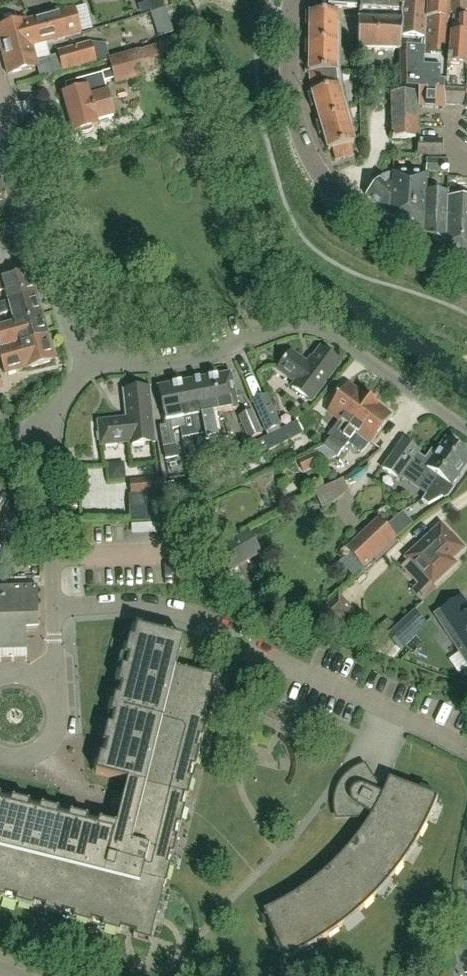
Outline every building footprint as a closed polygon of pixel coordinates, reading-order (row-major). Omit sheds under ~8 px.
[(150,12),(165,7),(163,0),(146,0),(150,12)] [(328,8),(344,9),(360,10),(360,0),(329,0),(328,8)] [(359,20),(371,20),(371,13),(381,13),(383,1),(383,0),(360,0),(360,10),(359,20)] [(381,13),(391,14),(391,21),(403,22),(404,15),(405,0),(383,0),(383,1),(381,13)] [(401,50),(406,50),(406,58),(406,91),(418,91),(418,94),(418,108),(445,109),(445,106),(445,60),(448,60),(451,0),(405,0),(404,15),(403,22),(401,50)] [(445,106),(465,106),(466,65),(466,1),(463,0),(451,0),(448,60),(445,60),(445,106)] [(165,7),(150,12),(158,38),(173,33),(165,7)] [(75,9),(27,21),(33,47),(82,35),(75,9)] [(335,74),(337,74),(338,14),(306,13),(306,27),(310,27),(310,42),(305,42),(305,56),(310,56),(310,72),(305,71),(305,73),(310,73),(311,84),(313,94),(307,95),(311,108),(316,107),(320,122),(315,123),(319,136),(324,135),(328,151),(325,152),(324,153),(332,151),(335,161),(354,156),(351,145),(355,144),(338,87),(337,87),(335,74)] [(359,20),(359,50),(401,51),(401,50),(403,22),(391,21),(371,20),(359,20)] [(38,67),(33,47),(27,21),(0,28),(0,44),(8,75),(38,67)] [(91,43),(56,52),(62,72),(96,63),(91,43)] [(73,93),(64,96),(74,134),(80,132),(81,135),(86,135),(90,134),(94,131),(93,129),(99,127),(98,122),(115,117),(106,82),(115,80),(116,84),(146,76),(139,53),(110,61),(113,72),(70,84),(73,93)] [(418,94),(391,94),(390,138),(417,138),(418,94)] [(417,157),(441,157),(442,140),(417,140),(417,157)] [(427,158),(426,173),(448,174),(449,159),(427,158)] [(383,178),(366,197),(388,216),(390,217),(392,173),(386,175),(383,178)] [(427,175),(392,173),(390,217),(424,235),(425,235),(426,192),(427,192),(427,175)] [(426,192),(425,235),(446,245),(447,225),(449,189),(448,189),(448,193),(427,192),(426,192)] [(449,189),(447,225),(466,225),(466,200),(460,199),(460,190),(449,189)] [(446,245),(446,246),(466,256),(466,225),(447,225),(446,245)] [(36,291),(30,271),(4,279),(2,273),(0,273),(0,292),(5,291),(8,299),(36,291)] [(8,299),(8,302),(0,304),(0,315),(11,311),(14,320),(43,314),(36,291),(8,299)] [(14,320),(14,323),(0,327),(0,346),(20,341),(21,344),(49,336),(43,314),(14,320)] [(0,346),(0,360),(4,375),(27,369),(27,370),(56,361),(49,336),(21,344),(20,341),(0,346)] [(306,363),(291,352),(278,370),(297,384),(293,390),(310,403),(339,363),(321,350),(315,359),(311,356),(306,363)] [(232,374),(214,378),(220,412),(238,408),(232,374)] [(214,378),(196,381),(207,440),(217,438),(213,413),(220,412),(214,378)] [(196,381),(179,385),(185,418),(191,417),(195,437),(195,436),(200,459),(197,460),(199,473),(211,471),(205,441),(207,440),(196,381)] [(185,418),(179,385),(159,388),(166,422),(166,426),(159,427),(165,459),(177,457),(172,429),(184,427),(182,419),(185,418)] [(348,385),(327,412),(340,421),(333,429),(343,436),(370,399),(360,392),(359,393),(348,385)] [(131,445),(156,443),(150,389),(124,391),(127,419),(99,422),(101,446),(130,443),(131,445)] [(267,436),(280,429),(279,427),(280,426),(267,395),(251,401),(265,433),(267,436)] [(337,443),(331,452),(333,453),(333,454),(337,457),(347,444),(361,454),(364,451),(370,444),(371,445),(392,418),(380,409),(381,407),(370,399),(343,436),(337,443)] [(262,435),(252,411),(238,417),(248,441),(262,435)] [(280,429),(267,436),(252,445),(255,452),(266,447),(269,451),(302,433),(322,419),(310,412),(295,420),(296,422),(280,430),(280,429)] [(329,438),(322,445),(331,452),(337,443),(329,438)] [(405,440),(383,470),(398,481),(404,473),(418,483),(421,491),(426,495),(460,449),(447,439),(434,456),(430,452),(425,459),(418,454),(420,451),(405,440)] [(217,444),(207,446),(211,467),(220,462),(217,444)] [(466,465),(466,453),(460,449),(422,501),(429,505),(443,498),(444,499),(448,498),(455,489),(452,486),(466,465)] [(320,465),(315,454),(306,458),(297,463),(302,474),(311,469),(320,465)] [(162,478),(129,481),(130,495),(163,492),(162,478)] [(331,487),(317,493),(324,509),(339,502),(331,487)] [(378,520),(345,550),(363,570),(370,563),(396,539),(384,527),(378,520)] [(440,523),(403,558),(425,581),(413,592),(421,601),(433,590),(431,588),(457,564),(453,560),(465,549),(440,523)] [(249,531),(216,549),(229,573),(262,555),(249,531)] [(27,649),(26,629),(39,628),(38,586),(0,587),(0,650),(27,649)] [(338,594),(312,618),(351,633),(358,616),(338,594)] [(439,612),(449,627),(445,629),(461,654),(465,651),(466,654),(466,603),(463,597),(439,612)] [(415,616),(388,640),(396,649),(423,624),(415,616)] [(4,899),(6,894),(17,897),(15,902),(33,908),(35,903),(45,906),(44,911),(62,916),(64,911),(74,914),(73,919),(91,925),(92,920),(103,923),(101,928),(120,933),(121,928),(135,932),(133,937),(151,943),(171,866),(165,864),(168,854),(173,855),(178,837),(173,835),(175,824),(181,826),(185,808),(180,807),(183,795),(188,797),(192,779),(187,777),(190,766),(195,768),(200,750),(195,748),(197,737),(203,739),(207,720),(202,719),(205,708),(210,710),(215,691),(209,690),(213,678),(183,670),(191,640),(145,629),(142,641),(130,638),(125,657),(130,658),(128,669),(123,667),(118,686),(123,687),(121,698),(115,697),(111,715),(116,716),(113,727),(108,726),(104,744),(109,745),(106,756),(101,755),(97,773),(127,781),(124,796),(113,793),(109,808),(120,811),(116,826),(99,821),(98,826),(87,824),(88,819),(70,814),(69,819),(58,816),(59,811),(41,807),(40,812),(29,809),(30,804),(12,799),(10,805),(0,802),(0,898),(4,899)] [(390,880),(398,870),(402,865),(405,860),(404,859),(403,862),(397,857),(411,837),(417,840),(415,842),(417,843),(423,832),(428,821),(427,821),(426,823),(420,820),(430,797),(436,800),(435,802),(437,802),(438,798),(389,780),(382,796),(369,790),(370,787),(370,783),(370,780),(369,776),(368,775),(368,773),(367,772),(365,771),(364,770),(362,770),(361,769),(359,769),(357,769),(356,770),(352,772),(348,774),(345,777),(343,780),(339,786),(337,790),(336,795),(335,799),(335,802),(335,805),(335,808),(336,811),(338,813),(340,815),(342,816),(344,816),(347,817),(349,816),(351,816),(353,815),(355,814),(357,812),(359,810),(360,808),(372,816),(362,831),(352,845),(335,863),(317,879),(297,894),(281,903),(264,912),(285,960),(305,950),(304,949),(301,950),(298,944),(320,931),(324,937),(322,939),(322,940),(333,932),(343,925),(342,924),(340,926),(336,920),(355,904),(360,910),(358,912),(359,912),(363,908),(368,904),(377,895),(376,894),(374,896),(370,892),(386,873),(391,877),(389,879),(390,880)]
